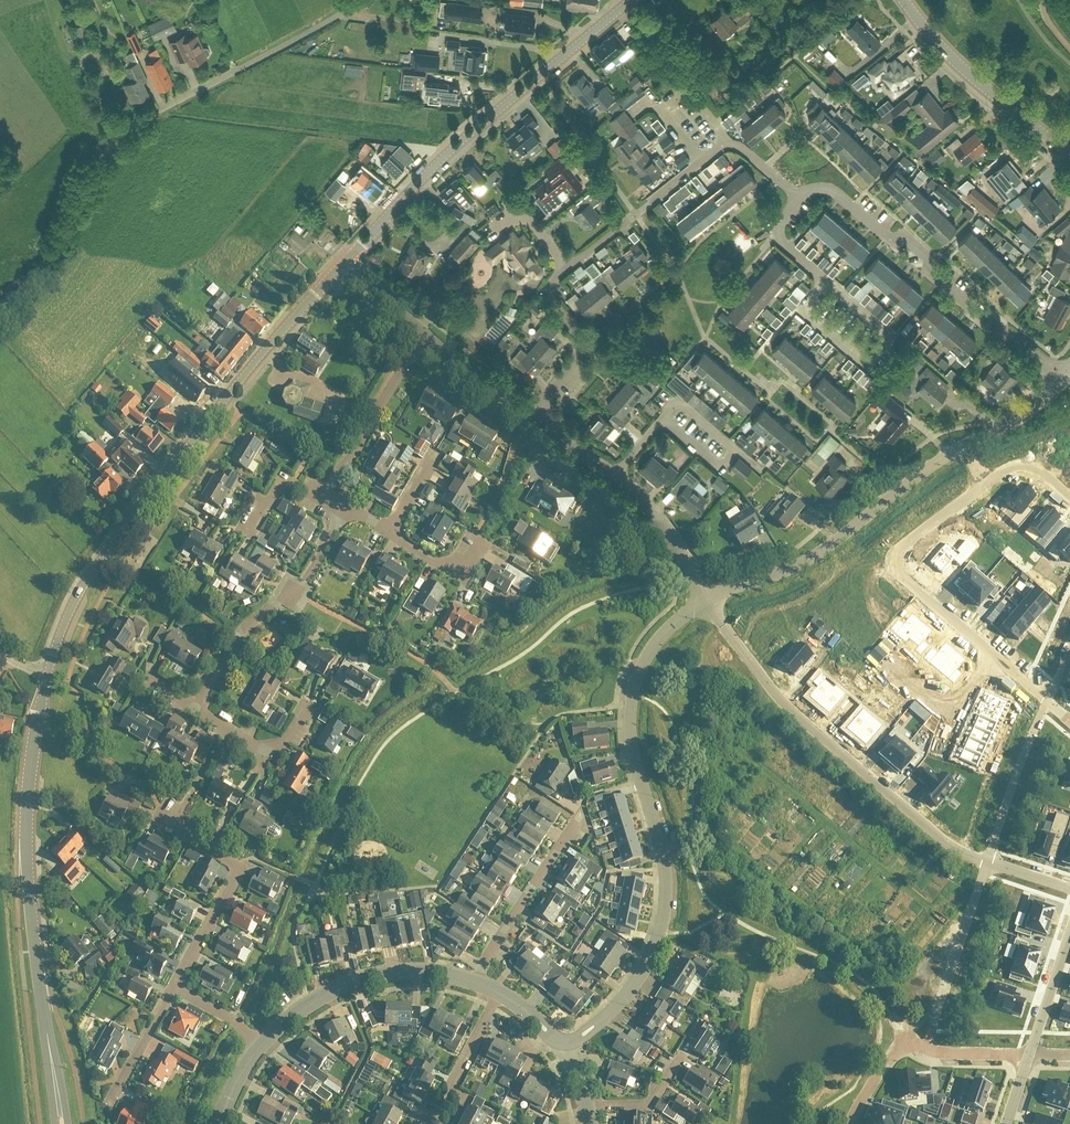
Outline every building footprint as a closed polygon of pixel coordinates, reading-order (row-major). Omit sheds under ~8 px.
[(597,0),(567,0),(565,7),(577,9),(577,6),(596,9),(597,0)] [(739,18),(742,21),(745,22),(750,17),(756,25),(762,20),(754,11),(751,7),(745,0),(740,0),(737,2),(738,4),(728,12),(724,8),(710,20),(723,35),(737,23),(735,21),(739,18)] [(475,5),(447,1),(445,14),(474,18),(480,19),(482,6),(475,5)] [(177,27),(170,13),(148,23),(155,37),(177,27)] [(513,15),(503,14),(502,21),(507,21),(506,31),(513,32),(513,33),(526,35),(526,33),(532,34),(535,18),(524,16),(524,15),(513,13),(513,15)] [(870,52),(880,41),(865,25),(866,24),(865,23),(863,24),(857,18),(847,27),(859,40),(858,42),(864,48),(865,47),(870,52)] [(93,43),(84,23),(73,28),(81,49),(93,43)] [(96,29),(101,40),(110,36),(105,25),(96,29)] [(142,48),(134,31),(127,34),(135,51),(142,48)] [(187,38),(185,33),(169,40),(178,60),(187,56),(190,64),(207,56),(207,54),(209,53),(210,51),(208,46),(205,46),(203,47),(197,34),(187,38)] [(622,60),(631,52),(634,50),(636,52),(646,43),(638,34),(628,43),(629,43),(625,46),(614,33),(600,45),(598,43),(590,50),(603,65),(604,65),(607,68),(614,62),(613,60),(618,55),(622,60)] [(457,50),(456,55),(455,67),(483,70),(485,48),(480,48),(481,46),(460,44),(461,40),(447,39),(446,48),(459,49),(459,50),(457,50)] [(115,49),(111,40),(103,44),(106,52),(115,49)] [(828,52),(820,61),(828,67),(835,59),(828,52)] [(439,56),(426,54),(414,53),(414,54),(416,54),(415,66),(412,66),(438,69),(439,56)] [(173,81),(161,55),(146,62),(158,89),(173,81)] [(899,83),(913,72),(907,64),(903,67),(895,56),(888,62),(884,58),(869,70),(876,78),(883,72),(891,83),(888,85),(895,93),(902,87),(899,83)] [(131,101),(149,93),(143,80),(146,78),(138,60),(124,67),(128,74),(130,73),(133,79),(123,84),(131,101)] [(418,70),(410,69),(402,68),(400,86),(408,87),(416,88),(417,77),(426,78),(427,70),(418,70)] [(825,77),(830,82),(838,73),(834,68),(825,77)] [(570,85),(584,102),(587,106),(594,100),(600,108),(614,97),(604,85),(598,91),(583,74),(570,85)] [(440,97),(440,99),(459,101),(459,99),(462,98),(462,94),(460,92),(460,90),(460,85),(441,83),(441,81),(428,80),(427,89),(434,90),(433,97),(440,97)] [(764,93),(772,88),(767,82),(760,88),(764,93)] [(635,89),(620,101),(626,108),(641,96),(635,89)] [(836,96),(828,90),(824,96),(831,102),(836,96)] [(913,135),(919,142),(924,148),(925,149),(959,120),(947,107),(944,109),(928,90),(912,103),(929,122),(913,135)] [(775,123),(786,114),(780,107),(785,102),(779,94),(773,99),(775,101),(764,109),(775,123)] [(748,107),(755,101),(751,95),(744,101),(748,107)] [(904,97),(890,108),(897,116),(897,118),(912,106),(904,97)] [(836,110),(831,106),(827,110),(821,105),(816,100),(808,108),(813,114),(808,118),(819,128),(832,115),(836,110)] [(614,111),(620,106),(616,101),(610,106),(614,111)] [(742,128),(753,141),(764,132),(753,118),(741,103),(730,113),(734,118),(740,113),(748,122),(742,128)] [(848,118),(852,113),(845,107),(841,113),(848,118)] [(897,116),(890,108),(875,120),(919,155),(924,148),(919,142),(918,143),(891,121),(897,116)] [(642,145),(632,132),(638,128),(623,109),(609,120),(623,138),(613,146),(624,159),(642,145)] [(684,109),(677,114),(680,120),(688,115),(684,109)] [(775,123),(764,109),(753,118),(764,132),(775,123)] [(538,123),(528,111),(521,116),(525,121),(508,136),(504,131),(503,132),(514,145),(512,146),(511,148),(512,151),(515,155),(517,156),(520,155),(540,138),(532,128),(538,123)] [(819,128),(828,138),(842,124),(832,115),(819,128)] [(859,127),(863,122),(863,121),(856,116),(852,121),(859,127)] [(828,138),(838,148),(851,134),(842,124),(828,138)] [(870,136),(874,131),(874,130),(867,124),(862,130),(870,136)] [(988,147),(989,147),(975,131),(959,144),(954,138),(945,146),(953,155),(957,152),(966,162),(986,145),(988,147)] [(659,139),(666,148),(675,141),(668,132),(659,139)] [(880,144),(884,139),(885,139),(878,133),(873,139),(880,144)] [(848,157),(861,144),(851,134),(838,148),(848,157)] [(554,141),(547,147),(555,157),(563,151),(564,150),(555,140),(554,141)] [(372,146),(366,141),(355,155),(361,160),(370,149),(372,146)] [(848,157),(858,167),(871,153),(861,144),(848,157)] [(642,145),(624,159),(634,172),(636,171),(645,182),(667,165),(658,153),(651,158),(642,145)] [(900,150),(892,145),(888,150),(895,156),(900,150)] [(395,175),(396,174),(398,174),(398,175),(401,172),(401,171),(400,169),(405,164),(391,152),(391,153),(384,146),(378,153),(384,159),(381,162),(395,175)] [(944,155),(938,147),(927,156),(933,164),(944,155)] [(374,166),(381,157),(374,151),(367,161),(374,166)] [(681,165),(689,158),(684,152),(676,159),(681,165)] [(722,153),(717,157),(724,166),(729,162),(722,153)] [(880,155),(876,158),(871,153),(858,167),(868,177),(881,164),(884,167),(888,163),(880,155)] [(904,154),(899,159),(907,165),(911,160),(904,154)] [(541,194),(536,198),(547,212),(560,201),(554,194),(567,184),(573,191),(582,183),(561,157),(546,168),(551,175),(536,187),(541,194)] [(717,157),(713,161),(719,169),(724,166),(717,157)] [(1010,184),(1022,174),(1009,158),(987,176),(988,177),(992,174),(1000,184),(997,187),(1005,197),(1015,190),(1010,184)] [(465,167),(465,169),(463,170),(476,185),(481,181),(486,187),(492,182),(487,176),(489,175),(483,168),(482,170),(475,161),(470,165),(468,165),(465,167)] [(730,170),(734,175),(745,189),(756,180),(745,166),(741,161),(730,170)] [(707,165),(702,169),(708,178),(713,174),(707,165)] [(893,190),(906,177),(896,167),(882,181),(893,190)] [(363,168),(355,178),(358,181),(355,184),(358,187),(357,189),(356,192),(360,194),(362,194),(364,192),(372,198),(373,196),(375,196),(378,193),(377,192),(383,184),(363,168)] [(928,173),(921,168),(916,173),(923,179),(928,173)] [(337,176),(343,181),(347,178),(348,173),(343,169),(337,176)] [(501,174),(494,180),(507,196),(514,190),(501,174)] [(696,174),(690,178),(697,187),(702,183),(696,174)] [(723,184),(734,197),(745,189),(734,175),(723,184)] [(335,198),(347,185),(343,181),(337,176),(325,189),(335,198)] [(457,177),(440,191),(449,201),(455,196),(464,206),(474,198),(465,188),(457,177)] [(893,190),(903,200),(916,187),(906,177),(893,190)] [(934,188),(938,183),(938,182),(931,177),(927,182),(934,188)] [(933,190),(944,198),(950,191),(939,182),(933,190)] [(692,192),(685,183),(679,187),(686,196),(692,192)] [(1033,212),(1037,209),(1045,218),(1039,223),(1039,224),(1052,213),(1053,213),(1055,212),(1054,211),(1060,206),(1043,186),(1037,191),(1030,183),(1018,193),(1023,199),(1033,212)] [(712,193),(723,206),(734,197),(723,184),(712,193)] [(912,210),(926,196),(916,187),(903,200),(912,210)] [(973,187),(967,194),(992,215),(998,208),(973,187)] [(585,228),(600,215),(593,206),(600,200),(592,190),(580,200),(584,206),(574,214),(585,228)] [(955,207),(961,200),(950,191),(944,198),(955,207)] [(676,204),(680,200),(674,192),(669,196),(669,197),(663,202),(671,212),(678,206),(676,204)] [(701,201),(712,215),(723,206),(712,193),(701,201)] [(1017,204),(1023,199),(1018,193),(1012,198),(1017,204)] [(912,210),(922,219),(936,206),(926,196),(912,210)] [(857,200),(854,205),(862,210),(866,206),(857,200)] [(690,210),(701,224),(712,215),(701,201),(690,210)] [(494,203),(485,209),(489,215),(498,209),(494,203)] [(463,211),(454,205),(450,211),(459,217),(463,211)] [(922,219),(932,229),(945,216),(936,206),(922,219)] [(974,212),(967,206),(962,212),(969,217),(974,212)] [(701,224),(690,210),(679,219),(690,233),(701,224)] [(811,225),(822,235),(835,219),(824,210),(811,225)] [(978,215),(974,221),(981,227),(985,221),(978,215)] [(1019,230),(1026,227),(1022,215),(1015,218),(1019,230)] [(942,239),(956,225),(945,216),(932,229),(942,239)] [(1062,244),(1069,247),(1069,218),(1068,216),(1054,227),(1058,233),(1063,229),(1067,233),(1062,244)] [(822,235),(833,244),(846,228),(835,219),(822,235)] [(602,232),(610,227),(606,222),(599,228),(602,232)] [(833,244),(844,253),(857,237),(846,228),(833,244)] [(957,243),(967,253),(981,239),(970,229),(957,243)] [(543,268),(542,266),(526,247),(531,243),(524,233),(518,238),(513,230),(485,252),(493,262),(506,251),(520,268),(518,270),(516,271),(515,274),(516,276),(517,278),(519,280),(521,280),(523,280),(525,279),(532,274),(534,275),(536,276),(538,276),(540,275),(541,274),(542,272),(543,270),(543,268)] [(998,241),(1003,236),(996,230),(991,236),(998,241)] [(463,262),(480,243),(467,231),(450,250),(463,262)] [(638,237),(633,231),(629,234),(634,241),(638,237)] [(813,245),(807,240),(806,241),(801,237),(794,245),(799,249),(806,254),(812,246),(813,245)] [(857,237),(844,253),(855,262),(868,247),(857,237)] [(967,253),(977,263),(990,249),(981,239),(967,253)] [(1013,245),(1006,239),(1002,244),(1009,250),(1013,245)] [(400,261),(401,263),(400,265),(404,267),(403,270),(410,274),(412,271),(420,275),(432,254),(412,243),(410,245),(408,245),(406,249),(407,251),(404,257),(402,257),(400,261)] [(629,258),(623,262),(636,278),(648,268),(641,259),(646,255),(636,243),(624,252),(629,258)] [(1062,273),(1067,275),(1069,269),(1069,247),(1062,244),(1061,243),(1053,260),(1054,260),(1051,268),(1062,273)] [(817,250),(812,246),(806,254),(810,258),(817,250)] [(275,289),(297,261),(280,248),(270,260),(268,258),(256,273),(275,289)] [(977,263),(987,272),(1000,259),(990,249),(977,263)] [(821,268),(828,259),(823,255),(816,264),(821,268)] [(865,271),(876,281),(889,265),(878,256),(865,271)] [(1030,268),(1034,262),(1035,262),(1027,256),(1023,262),(1030,268)] [(765,268),(781,281),(790,270),(775,257),(765,268)] [(997,282),(1010,268),(1000,259),(987,272),(997,282)] [(636,278),(623,262),(615,269),(611,264),(602,271),(611,283),(616,279),(623,288),(636,278)] [(832,277),(839,269),(834,265),(827,273),(832,277)] [(876,281),(887,290),(900,274),(889,265),(876,281)] [(756,279),(772,292),(781,281),(765,268),(756,279)] [(997,282),(1007,292),(1020,278),(1010,268),(997,282)] [(1049,279),(1053,274),(1046,268),(1042,273),(1049,279)] [(597,283),(589,290),(601,305),(613,296),(606,287),(611,283),(602,271),(593,278),(597,283)] [(897,299),(911,283),(900,274),(887,290),(892,294),(889,297),(890,299),(894,303),(897,299)] [(1059,279),(1054,274),(1049,279),(1054,284),(1059,279)] [(1030,288),(1020,278),(1007,292),(1017,302),(1030,288)] [(747,290),(763,303),(772,292),(756,279),(747,290)] [(805,292),(810,288),(801,280),(797,285),(805,292)] [(853,295),(860,287),(855,283),(848,291),(853,295)] [(911,283),(897,299),(908,308),(922,293),(911,283)] [(1069,307),(1069,302),(1061,297),(1065,290),(1052,284),(1049,291),(1057,295),(1045,318),(1060,326),(1069,307)] [(588,316),(601,305),(589,290),(579,297),(575,292),(567,299),(576,311),(581,307),(588,316)] [(738,300),(753,314),(763,303),(747,290),(738,300)] [(788,296),(796,303),(800,298),(792,291),(788,296)] [(864,304),(871,296),(866,292),(859,300),(864,304)] [(218,314),(229,300),(222,294),(211,308),(213,310),(218,313),(218,314)] [(241,306),(233,299),(226,308),(234,314),(241,306)] [(753,314),(738,300),(728,312),(744,325),(753,314)] [(875,314),(882,305),(877,301),(870,310),(875,314)] [(926,332),(930,327),(929,327),(943,311),(932,302),(919,318),(925,323),(921,328),(926,332)] [(791,309),(785,305),(779,311),(785,316),(791,309)] [(259,336),(268,325),(251,311),(240,324),(255,337),(257,334),(259,336)] [(885,323),(893,315),(888,311),(881,319),(885,323)] [(929,327),(930,327),(940,336),(954,320),(943,311),(929,327)] [(213,319),(226,330),(231,324),(218,314),(218,313),(213,319)] [(795,333),(806,320),(798,313),(788,326),(795,333)] [(775,327),(782,320),(776,315),(770,323),(775,327)] [(149,329),(158,337),(166,328),(157,320),(149,329)] [(539,339),(532,347),(547,360),(557,348),(549,341),(558,331),(546,320),(533,334),(539,339)] [(947,350),(951,346),(965,330),(954,320),(940,336),(946,341),(943,345),(943,347),(947,350)] [(804,334),(811,326),(806,322),(799,330),(804,334)] [(766,338),(772,331),(767,326),(761,333),(766,338)] [(904,334),(911,340),(916,335),(909,329),(904,334)] [(972,355),(966,350),(976,339),(965,330),(951,346),(957,350),(956,352),(957,357),(965,363),(972,355)] [(815,343),(822,335),(817,331),(810,339),(815,343)] [(224,352),(237,362),(252,344),(239,334),(236,338),(231,334),(222,345),(227,349),(224,352)] [(772,349),(783,359),(795,344),(784,335),(772,349)] [(200,336),(195,343),(209,353),(214,345),(200,336)] [(300,367),(315,377),(320,370),(331,377),(342,360),(336,357),(337,355),(336,352),(329,348),(327,349),(326,350),(304,336),(297,347),(308,355),(300,367)] [(920,338),(915,344),(922,350),(927,344),(920,338)] [(825,352),(833,344),(828,340),(821,348),(825,352)] [(783,359),(793,368),(806,353),(795,344),(783,359)] [(174,351),(181,357),(196,370),(202,363),(186,350),(180,345),(174,351)] [(212,357),(230,371),(237,362),(224,352),(219,347),(212,357)] [(532,347),(527,352),(521,347),(511,359),(523,370),(528,365),(536,372),(547,360),(532,347)] [(938,354),(931,347),(926,353),(933,359),(938,354)] [(692,365),(702,374),(714,359),(704,350),(701,354),(696,349),(682,365),(688,370),(692,365)] [(806,353),(793,368),(804,377),(816,362),(806,353)] [(925,361),(916,353),(912,358),(920,366),(925,361)] [(672,363),(676,359),(670,354),(666,358),(672,363)] [(173,363),(174,363),(181,369),(170,382),(196,404),(208,390),(195,379),(199,374),(178,357),(173,363)] [(230,371),(212,357),(205,365),(210,369),(209,370),(222,381),(230,371)] [(937,362),(944,368),(949,363),(942,357),(937,362)] [(841,366),(846,370),(853,362),(848,358),(841,366)] [(702,374),(713,383),(725,368),(714,359),(702,374)] [(981,380),(986,385),(1000,396),(1016,377),(1002,366),(996,361),(981,380)] [(369,375),(377,372),(374,365),(366,368),(369,375)] [(936,404),(947,392),(935,381),(939,376),(927,365),(918,375),(925,381),(918,389),(936,404)] [(863,371),(859,367),(852,375),(856,379),(863,371)] [(723,392),(735,377),(725,368),(713,383),(723,392)] [(959,376),(950,368),(946,373),(954,381),(959,376)] [(863,371),(856,379),(855,380),(862,385),(863,384),(870,376),(863,371)] [(685,382),(675,373),(667,383),(677,392),(685,382)] [(628,379),(617,392),(632,404),(639,397),(644,401),(648,396),(652,391),(641,381),(633,374),(628,379)] [(810,389),(821,399),(834,384),(823,375),(810,389)] [(874,380),(870,376),(863,384),(867,388),(874,380)] [(723,392),(734,401),(746,386),(735,377),(723,392)] [(293,411),(292,415),(318,423),(323,405),(306,400),(310,386),(293,381),(291,388),(283,392),(281,400),(285,409),(293,411)] [(157,422),(170,433),(179,421),(172,416),(173,414),(167,409),(176,397),(159,384),(152,393),(159,398),(144,417),(147,419),(154,425),(157,422)] [(821,399),(832,408),(844,393),(834,384),(821,399)] [(741,414),(757,396),(746,386),(734,401),(739,405),(735,410),(741,414)] [(875,406),(880,400),(888,390),(882,386),(869,401),(875,406)] [(690,388),(683,396),(682,397),(687,401),(694,393),(690,388)] [(448,426),(456,415),(443,407),(447,399),(430,389),(421,404),(437,414),(435,418),(448,426)] [(125,406),(134,397),(128,392),(120,401),(125,406)] [(615,411),(611,416),(622,426),(630,417),(625,413),(632,404),(617,392),(607,403),(615,411)] [(844,393),(832,408),(843,417),(855,402),(844,393)] [(885,410),(881,416),(887,421),(879,430),(879,429),(874,435),(874,437),(879,440),(881,440),(885,435),(892,441),(908,422),(899,414),(905,407),(888,393),(878,404),(885,410)] [(705,401),(700,397),(693,405),(698,410),(705,401)] [(139,403),(134,398),(121,411),(127,416),(128,414),(142,425),(147,419),(144,417),(134,409),(139,403)] [(339,412),(346,414),(349,403),(341,402),(339,412)] [(711,406),(703,415),(708,419),(715,410),(711,406)] [(762,431),(775,417),(764,407),(752,422),(757,426),(750,433),(756,438),(762,431)] [(708,419),(714,424),(721,415),(715,410),(708,419)] [(618,430),(622,426),(611,416),(607,420),(599,413),(588,426),(603,438),(609,443),(612,440),(606,435),(614,426),(618,430)] [(721,415),(714,424),(719,428),(726,419),(721,415)] [(769,444),(773,440),(785,426),(775,417),(762,431),(768,436),(764,440),(769,444)] [(124,432),(110,419),(104,425),(118,439),(124,432)] [(472,446),(483,427),(469,419),(464,426),(458,423),(448,439),(458,445),(461,439),(472,446)] [(780,453),(783,449),(795,434),(785,426),(773,440),(778,445),(775,448),(780,453)] [(483,427),(472,446),(483,453),(480,458),(489,464),(499,447),(493,444),(497,436),(483,427)] [(136,442),(143,447),(153,455),(163,441),(153,434),(146,428),(144,432),(140,428),(132,439),(136,442)] [(734,441),(739,445),(745,450),(752,442),(756,438),(750,433),(750,432),(746,437),(741,433),(734,441)] [(86,447),(92,441),(84,433),(78,439),(86,447)] [(794,458),(806,444),(795,434),(783,449),(794,458)] [(825,458),(830,452),(837,444),(829,437),(821,446),(817,451),(825,458)] [(247,470),(262,446),(248,438),(240,452),(238,450),(232,461),(247,470)] [(117,466),(120,463),(134,476),(143,466),(130,453),(132,451),(121,441),(107,456),(117,466)] [(750,454),(757,446),(752,442),(745,450),(750,454)] [(372,455),(397,470),(400,472),(404,465),(405,466),(413,454),(402,447),(398,454),(380,443),(372,455)] [(619,450),(611,443),(607,448),(615,455),(619,450)] [(120,488),(124,484),(104,465),(109,459),(94,445),(82,457),(98,472),(98,471),(104,477),(91,489),(104,502),(112,494),(113,495),(114,493),(115,495),(121,489),(120,488)] [(281,450),(272,445),(269,450),(278,455),(281,450)] [(758,457),(765,463),(770,457),(763,451),(758,457)] [(455,453),(452,458),(461,464),(465,459),(455,453)] [(830,496),(847,476),(840,470),(845,463),(834,454),(828,461),(832,465),(816,484),(830,496)] [(397,480),(392,477),(397,470),(372,455),(364,468),(382,479),(378,486),(389,493),(397,480)] [(667,483),(676,472),(669,465),(665,469),(650,456),(640,468),(658,483),(661,478),(667,483)] [(743,478),(751,468),(738,457),(730,467),(743,478)] [(768,466),(775,472),(780,466),(773,460),(768,466)] [(458,476),(451,488),(470,499),(478,486),(471,481),(475,474),(459,465),(454,473),(458,476)] [(680,490),(676,496),(684,503),(684,502),(687,505),(686,506),(697,515),(703,508),(700,505),(706,498),(693,487),(699,480),(688,470),(674,485),(680,490)] [(230,493),(238,479),(226,472),(222,479),(216,475),(203,497),(211,502),(211,503),(219,508),(228,491),(230,493)] [(717,477),(711,484),(712,484),(714,482),(718,486),(716,488),(721,493),(727,486),(717,477)] [(529,487),(521,482),(509,501),(517,506),(529,487)] [(572,511),(577,502),(563,493),(560,496),(550,489),(551,486),(545,483),(542,488),(536,485),(526,502),(537,509),(539,506),(550,513),(548,516),(554,519),(558,514),(564,517),(569,509),(572,511)] [(1023,486),(1007,504),(1019,514),(1011,522),(1020,529),(1034,513),(1028,507),(1036,498),(1023,486)] [(466,505),(470,499),(451,488),(442,502),(461,513),(462,514),(464,514),(468,507),(467,506),(466,505)] [(393,509),(397,501),(388,495),(383,503),(393,509)] [(767,514),(772,519),(785,530),(803,509),(790,498),(783,507),(778,502),(767,514)] [(440,544),(452,524),(440,517),(443,512),(430,504),(424,514),(434,520),(424,535),(440,544)] [(304,541),(304,542),(307,543),(315,530),(303,522),(306,517),(293,509),(288,517),(294,521),(288,531),(304,541)] [(1046,510),(1029,530),(1041,540),(1036,546),(1043,552),(1056,538),(1049,532),(1059,521),(1046,510)] [(734,531),(731,532),(741,548),(757,538),(752,530),(758,526),(757,524),(749,511),(729,523),(734,531)] [(548,565),(558,550),(550,544),(551,542),(520,522),(513,533),(521,538),(518,543),(533,553),(532,555),(548,565)] [(295,555),(304,542),(304,541),(288,531),(285,529),(278,540),(273,537),(267,546),(283,555),(287,550),(295,555)] [(183,551),(197,560),(209,541),(194,532),(183,551)] [(1046,555),(1056,563),(1061,557),(1069,565),(1069,564),(1069,563),(1069,536),(1058,550),(1054,547),(1046,555)] [(359,574),(372,553),(350,540),(336,565),(343,569),(345,566),(359,574)] [(209,541),(197,560),(211,568),(222,549),(209,541)] [(934,559),(929,565),(929,566),(930,566),(941,576),(942,577),(944,573),(953,563),(960,569),(976,550),(966,542),(956,553),(947,545),(939,553),(937,552),(932,557),(934,559)] [(393,590),(394,589),(398,591),(408,575),(390,564),(393,560),(385,555),(376,570),(383,575),(380,580),(381,581),(380,582),(379,585),(379,587),(387,592),(389,591),(391,589),(393,590)] [(237,589),(238,587),(241,583),(246,574),(242,571),(247,563),(235,556),(227,571),(223,568),(219,575),(229,581),(230,584),(237,589)] [(263,557),(255,569),(247,563),(242,571),(246,574),(241,583),(238,587),(253,596),(261,583),(260,583),(263,577),(267,580),(277,565),(263,557)] [(518,558),(514,564),(524,570),(527,564),(518,558)] [(967,579),(958,590),(959,592),(958,593),(963,597),(964,596),(968,599),(985,580),(975,571),(976,569),(970,564),(961,574),(967,579)] [(510,586),(520,591),(523,593),(531,580),(511,568),(507,575),(495,568),(483,588),(491,593),(495,586),(506,593),(510,586)] [(1022,576),(1019,580),(1024,584),(1028,581),(1022,576)] [(985,580),(968,599),(979,608),(988,597),(993,602),(1002,591),(997,587),(995,589),(985,580)] [(432,614),(444,592),(430,584),(422,597),(413,591),(403,609),(416,617),(421,608),(432,614)] [(1031,589),(1022,599),(1042,615),(1050,605),(1031,589)] [(1011,590),(1007,595),(1010,599),(1015,593),(1011,590)] [(1015,607),(1015,608),(1034,624),(1042,615),(1022,599),(1026,602),(1019,611),(1015,607)] [(471,639),(480,624),(466,616),(467,614),(452,605),(439,627),(448,632),(450,629),(456,633),(455,634),(456,637),(461,640),(464,640),(466,636),(471,639)] [(1017,610),(1009,618),(1026,633),(1034,624),(1015,608),(1017,610)] [(353,622),(357,614),(349,610),(345,618),(353,622)] [(907,641),(920,625),(910,616),(902,626),(897,622),(888,632),(893,636),(897,632),(907,641)] [(1011,621),(1003,630),(1018,642),(1026,633),(1009,618),(1009,619),(1011,621)] [(130,654),(122,649),(127,641),(131,643),(135,636),(139,639),(146,627),(134,620),(130,627),(119,620),(107,640),(107,639),(102,647),(112,653),(116,646),(130,654)] [(182,631),(185,625),(186,625),(179,620),(175,627),(182,631)] [(920,625),(907,641),(916,649),(913,653),(918,658),(927,648),(922,643),(930,633),(920,625)] [(162,645),(169,632),(163,629),(156,642),(162,645)] [(190,670),(200,655),(179,641),(181,638),(172,632),(163,646),(171,651),(168,656),(190,670)] [(799,644),(781,665),(794,676),(804,664),(806,665),(813,656),(799,644)] [(940,670),(954,653),(944,645),(935,655),(930,651),(922,661),(927,665),(930,661),(940,670)] [(323,676),(333,660),(309,646),(299,662),(323,676)] [(354,651),(348,660),(355,665),(361,656),(354,651)] [(954,653),(940,670),(950,678),(947,682),(952,686),(960,676),(955,672),(964,662),(954,653)] [(118,679),(125,667),(113,659),(106,670),(102,668),(90,686),(105,696),(117,678),(118,679)] [(127,667),(121,675),(132,682),(137,673),(127,667)] [(368,691),(373,684),(360,676),(360,675),(350,668),(347,674),(340,670),(333,682),(348,691),(364,700),(369,692),(368,691)] [(819,706),(833,690),(823,681),(827,677),(821,673),(813,683),(818,687),(809,697),(819,706)] [(271,702),(280,686),(259,674),(254,682),(257,684),(244,706),(260,715),(268,700),(271,702)] [(336,696),(340,687),(334,684),(330,693),(336,696)] [(843,698),(833,690),(819,706),(829,714),(838,704),(843,708),(852,698),(846,694),(843,698)] [(143,698),(134,693),(130,700),(139,705),(143,698)] [(988,697),(983,708),(1001,717),(1007,705),(988,697)] [(846,729),(856,737),(870,721),(860,713),(864,709),(858,704),(850,714),(855,719),(846,729)] [(996,728),(1001,717),(983,708),(978,719),(996,728)] [(156,742),(164,730),(155,724),(154,725),(131,711),(120,728),(145,743),(148,738),(156,742)] [(269,726),(278,732),(287,718),(277,713),(269,726)] [(163,748),(176,756),(187,738),(179,734),(185,724),(175,717),(167,729),(173,732),(163,748)] [(996,728),(978,719),(973,730),(991,738),(996,728)] [(10,741),(14,722),(0,720),(0,739),(10,741)] [(337,739),(343,729),(330,721),(324,731),(325,732),(316,745),(331,754),(336,746),(337,747),(340,741),(337,739)] [(880,730),(870,721),(856,737),(866,746),(875,736),(880,740),(888,730),(883,725),(880,730)] [(584,750),(608,747),(606,730),(587,733),(586,726),(571,728),(572,737),(583,736),(584,750)] [(888,747),(879,757),(881,758),(880,760),(889,767),(910,743),(894,729),(883,743),(888,747)] [(968,741),(986,749),(991,738),(973,730),(968,741)] [(215,742),(200,733),(194,743),(187,738),(176,756),(189,764),(197,750),(206,756),(215,742)] [(968,741),(963,752),(981,760),(986,749),(968,741)] [(910,743),(889,767),(898,775),(899,773),(900,775),(909,765),(914,769),(923,758),(922,757),(924,755),(910,743)] [(144,745),(140,750),(149,755),(152,750),(144,745)] [(976,771),(981,760),(963,752),(958,763),(976,771)] [(298,796),(310,777),(301,771),(307,761),(297,755),(290,765),(295,768),(283,787),(298,796)] [(231,761),(223,757),(219,763),(227,768),(231,761)] [(527,768),(537,769),(538,759),(529,758),(527,768)] [(595,787),(617,779),(611,763),(598,768),(595,760),(579,766),(583,779),(591,776),(595,787)] [(554,793),(568,772),(553,762),(539,783),(554,793)] [(322,776),(325,771),(314,764),(310,769),(322,776)] [(928,769),(918,780),(928,789),(922,796),(936,808),(943,800),(944,801),(944,800),(943,799),(947,795),(948,795),(949,795),(948,794),(955,786),(941,774),(938,778),(928,769)] [(573,796),(580,794),(576,780),(568,783),(573,796)] [(236,808),(244,797),(234,791),(234,792),(216,781),(205,797),(224,809),(228,803),(236,808)] [(266,792),(262,797),(273,804),(276,798),(266,792)] [(511,794),(507,800),(514,804),(517,798),(511,794)] [(609,818),(627,812),(622,796),(604,802),(607,812),(598,815),(599,821),(609,818)] [(504,798),(493,813),(500,819),(511,804),(504,798)] [(133,820),(140,806),(128,800),(124,807),(108,799),(98,817),(108,822),(110,817),(121,823),(125,815),(133,820)] [(263,839),(266,835),(273,839),(277,838),(279,834),(278,830),(271,826),(272,825),(255,815),(260,807),(248,799),(241,811),(234,823),(241,827),(240,829),(251,836),(253,833),(263,839)] [(532,803),(524,814),(539,824),(543,819),(552,825),(560,815),(542,803),(539,808),(532,803)] [(609,818),(612,828),(603,831),(605,836),(614,833),(632,828),(627,812),(609,818)] [(536,830),(539,824),(524,814),(517,825),(520,827),(516,832),(538,847),(545,836),(536,830)] [(1041,834),(1034,856),(1047,860),(1047,858),(1051,848),(1058,850),(1068,820),(1056,815),(1049,836),(1041,834)] [(228,828),(233,818),(227,816),(223,826),(228,828)] [(614,833),(617,843),(608,846),(609,851),(619,849),(637,843),(632,828),(614,833)] [(514,830),(503,846),(515,853),(514,854),(518,856),(522,851),(532,857),(538,847),(516,832),(514,830)] [(84,856),(89,851),(83,846),(70,834),(61,844),(75,856),(79,852),(84,856)] [(163,864),(171,849),(158,842),(159,841),(152,837),(147,846),(142,843),(134,856),(147,863),(150,857),(163,864)] [(496,864),(514,876),(521,866),(514,861),(518,856),(514,854),(515,853),(503,846),(500,843),(489,860),(496,864)] [(637,843),(619,849),(622,859),(613,862),(614,867),(619,866),(627,864),(642,859),(637,843)] [(75,856),(61,844),(51,854),(65,867),(59,874),(72,885),(77,879),(83,872),(75,864),(79,860),(75,856)] [(598,855),(607,852),(605,847),(597,849),(598,855)] [(117,877),(122,872),(109,859),(104,864),(117,877)] [(214,875),(219,867),(204,859),(200,868),(201,868),(191,886),(206,894),(216,876),(214,875)] [(565,869),(563,871),(580,882),(585,885),(588,880),(591,875),(596,879),(601,871),(588,862),(583,870),(572,862),(569,860),(563,868),(565,869)] [(487,867),(485,871),(483,869),(479,875),(494,885),(497,879),(508,886),(514,876),(496,864),(493,869),(489,866),(487,867)] [(565,897),(576,904),(580,897),(578,895),(581,891),(585,885),(580,882),(563,871),(562,874),(560,873),(555,880),(559,883),(570,890),(565,897)] [(277,894),(284,882),(263,872),(260,878),(256,876),(248,890),(266,900),(271,891),(277,894)] [(468,891),(476,896),(493,907),(500,897),(490,891),(494,885),(479,875),(468,891)] [(451,890),(457,883),(451,879),(445,886),(451,890)] [(613,895),(622,896),(641,900),(644,883),(626,880),(624,891),(614,889),(613,895)] [(598,883),(594,890),(602,894),(606,888),(598,883)] [(801,894),(811,898),(814,890),(803,886),(801,894)] [(144,895),(135,887),(127,895),(137,903),(144,895)] [(179,902),(173,913),(171,916),(188,926),(197,911),(182,903),(185,897),(173,890),(169,896),(179,902)] [(493,907),(476,896),(473,900),(464,894),(456,905),(473,916),(476,911),(487,918),(493,907)] [(543,903),(541,905),(558,916),(558,917),(562,919),(569,909),(575,913),(579,906),(576,904),(565,897),(561,904),(546,894),(541,902),(543,903)] [(379,898),(382,907),(388,905),(385,896),(379,898)] [(622,896),(620,907),(611,905),(610,910),(619,912),(638,916),(641,900),(622,896)] [(1029,904),(1025,917),(1050,925),(1051,920),(1053,921),(1055,914),(1053,914),(1054,912),(1043,909),(1045,902),(1030,897),(1028,904),(1029,904)] [(233,902),(226,908),(231,913),(237,907),(233,902)] [(558,917),(558,916),(541,905),(540,908),(538,906),(533,914),(548,924),(543,930),(557,940),(562,933),(551,926),(558,917)] [(259,927),(265,916),(251,908),(247,906),(244,912),(238,909),(230,925),(246,934),(252,923),(259,927)] [(456,926),(453,930),(471,942),(478,931),(467,924),(471,918),(453,907),(445,919),(456,926)] [(634,932),(638,916),(619,912),(617,922),(607,920),(606,926),(634,932)] [(403,926),(407,947),(420,944),(417,932),(424,931),(420,913),(414,915),(416,923),(403,926)] [(580,924),(588,929),(593,919),(586,914),(580,924)] [(149,939),(173,952),(182,937),(168,929),(171,924),(158,916),(151,929),(154,930),(149,939)] [(1016,928),(1014,934),(1029,939),(1031,933),(1045,937),(1046,936),(1048,936),(1050,930),(1048,929),(1050,925),(1025,917),(1021,929),(1016,928)] [(101,918),(94,923),(107,938),(113,933),(101,918)] [(385,936),(385,939),(392,937),(395,950),(407,947),(403,926),(396,928),(394,919),(382,922),(385,936)] [(364,932),(368,952),(380,949),(378,938),(385,936),(382,922),(381,920),(374,921),(376,929),(364,932)] [(847,921),(842,930),(846,933),(852,924),(847,921)] [(343,930),(346,945),(353,944),(355,955),(368,952),(364,932),(351,935),(349,926),(342,928),(343,930)] [(326,943),(330,963),(342,960),(339,948),(346,947),(346,945),(343,930),(336,931),(338,940),(326,943)] [(471,942),(453,930),(450,935),(443,930),(435,942),(450,951),(453,946),(464,953),(471,942)] [(604,945),(599,953),(617,965),(625,953),(615,947),(618,941),(605,932),(599,941),(604,945)] [(248,951),(252,945),(252,944),(241,938),(237,943),(224,936),(215,951),(236,962),(244,948),(248,951)] [(328,964),(330,963),(326,943),(313,946),(311,937),(304,938),(308,955),(314,954),(317,966),(318,966),(319,968),(328,966),(328,964)] [(76,939),(69,944),(68,943),(67,942),(66,942),(66,941),(65,941),(64,941),(63,942),(62,942),(61,942),(61,943),(60,944),(60,945),(60,946),(60,947),(60,948),(61,949),(61,950),(74,967),(82,962),(87,970),(101,960),(92,948),(86,953),(76,939)] [(142,969),(158,978),(166,963),(152,955),(155,949),(138,940),(130,955),(138,959),(137,962),(142,965),(143,966),(142,969)] [(118,957),(106,942),(99,948),(110,963),(118,957)] [(1015,949),(1011,961),(1035,969),(1036,965),(1038,965),(1040,959),(1039,958),(1039,956),(1026,952),(1028,946),(1015,942),(1013,948),(1015,949)] [(543,957),(526,944),(516,956),(521,960),(513,970),(525,979),(543,957)] [(617,965),(599,953),(595,959),(589,956),(581,967),(595,976),(598,971),(608,978),(617,965)] [(544,978),(550,983),(560,970),(543,957),(525,979),(536,988),(544,978)] [(679,960),(671,972),(691,985),(697,976),(703,980),(710,969),(711,969),(695,959),(690,967),(679,960)] [(1010,975),(1008,981),(1021,985),(1023,979),(1031,982),(1033,977),(1034,977),(1037,971),(1035,970),(1035,969),(1011,961),(1016,963),(1012,975),(1010,975)] [(143,1004),(152,989),(137,981),(140,976),(128,968),(124,975),(134,980),(128,992),(137,997),(135,1000),(143,1004)] [(206,969),(200,980),(204,982),(201,987),(210,992),(213,987),(219,990),(224,981),(227,983),(231,977),(220,970),(217,975),(206,969)] [(547,996),(558,1005),(572,988),(564,981),(568,976),(560,970),(550,983),(555,986),(547,996)] [(671,972),(663,986),(673,993),(669,1000),(684,1010),(692,999),(685,994),(691,985),(671,972)] [(997,985),(992,998),(998,1000),(994,1009),(1020,1017),(1025,1002),(1013,999),(1015,992),(1011,990),(997,985)] [(572,988),(558,1005),(570,1014),(577,1005),(582,1009),(593,996),(584,989),(580,994),(572,988)] [(654,1001),(646,1013),(665,1025),(671,1016),(678,1021),(684,1010),(669,1000),(664,1007),(654,1001)] [(398,1007),(385,1006),(384,1020),(375,1020),(372,1014),(366,1017),(371,1029),(378,1027),(397,1028),(398,1007)] [(188,1031),(194,1033),(199,1023),(201,1024),(203,1024),(205,1024),(207,1023),(209,1022),(210,1020),(211,1021),(212,1020),(203,1016),(188,1007),(185,1013),(178,1010),(176,1014),(172,1021),(174,1023),(169,1032),(183,1040),(188,1031)] [(403,1028),(403,1035),(415,1036),(416,1022),(409,1022),(410,1007),(398,1007),(397,1028),(403,1028)] [(1059,1021),(1069,1025),(1069,1009),(1066,1008),(1063,1007),(1059,1021)] [(433,1033),(440,1036),(449,1018),(438,1013),(432,1024),(425,1020),(417,1035),(429,1041),(433,1033)] [(646,1013),(638,1026),(649,1033),(645,1040),(660,1049),(666,1038),(659,1034),(665,1025),(646,1013)] [(89,1017),(83,1028),(91,1032),(97,1021),(89,1017)] [(461,1024),(459,1024),(460,1022),(460,1020),(454,1017),(452,1018),(451,1019),(449,1018),(440,1036),(438,1039),(446,1043),(443,1048),(454,1054),(461,1040),(455,1036),(461,1024)] [(345,1047),(355,1042),(349,1030),(344,1033),(338,1022),(325,1029),(333,1045),(341,1040),(345,1047)] [(219,1037),(224,1027),(216,1023),(212,1029),(216,1031),(214,1034),(219,1037)] [(699,1023),(688,1039),(695,1044),(690,1051),(703,1059),(709,1051),(712,1054),(714,1053),(718,1046),(718,1044),(715,1042),(705,1036),(709,1030),(699,1023)] [(98,1047),(91,1061),(99,1065),(96,1070),(97,1072),(103,1076),(105,1075),(107,1070),(108,1070),(120,1047),(117,1046),(122,1038),(107,1030),(97,1047),(98,1047)] [(375,1033),(374,1033),(367,1036),(371,1046),(379,1043),(375,1033)] [(621,1036),(612,1049),(631,1062),(637,1052),(645,1057),(651,1047),(641,1040),(637,1046),(621,1036)] [(498,1066),(507,1049),(506,1048),(506,1045),(499,1041),(497,1043),(495,1042),(489,1055),(481,1051),(474,1064),(482,1068),(486,1071),(490,1065),(497,1068),(498,1066)] [(308,1043),(297,1058),(311,1068),(307,1075),(323,1086),(328,1079),(317,1072),(328,1056),(308,1043)] [(510,1048),(509,1050),(507,1049),(498,1066),(506,1070),(501,1079),(498,1085),(510,1092),(513,1086),(521,1072),(524,1066),(516,1062),(519,1055),(518,1055),(519,1052),(510,1048)] [(654,1050),(649,1058),(654,1061),(659,1053),(654,1050)] [(168,1080),(177,1063),(193,1072),(197,1064),(176,1053),(172,1060),(161,1054),(156,1064),(152,1062),(142,1081),(154,1088),(157,1082),(162,1084),(165,1078),(168,1080)] [(373,1064),(381,1068),(385,1060),(377,1055),(373,1064)] [(348,1070),(342,1073),(347,1081),(357,1074),(354,1070),(361,1064),(355,1056),(344,1064),(348,1070)] [(433,1069),(437,1062),(428,1057),(425,1064),(433,1069)] [(412,1077),(409,1084),(426,1094),(433,1081),(425,1077),(427,1074),(429,1075),(433,1069),(416,1060),(414,1064),(408,1075),(412,1077)] [(375,1067),(367,1063),(358,1081),(366,1085),(375,1067)] [(612,1071),(607,1083),(625,1091),(629,1079),(638,1083),(641,1074),(617,1064),(614,1072),(612,1071)] [(309,1094),(317,1084),(304,1074),(300,1080),(284,1068),(278,1077),(276,1076),(272,1082),(293,1097),(301,1087),(309,1094)] [(691,1070),(683,1084),(692,1090),(691,1092),(698,1096),(699,1094),(700,1095),(708,1085),(712,1088),(718,1079),(700,1068),(697,1073),(691,1070)] [(914,1074),(898,1075),(900,1101),(917,1099),(916,1094),(930,1093),(928,1078),(915,1079),(914,1074)] [(520,1099),(531,1105),(541,1086),(529,1080),(525,1088),(517,1084),(510,1097),(518,1102),(520,1099)] [(720,1087),(729,1090),(731,1083),(723,1080),(720,1087)] [(419,1106),(426,1094),(409,1084),(409,1085),(401,1081),(392,1099),(407,1107),(409,1101),(419,1106)] [(960,1123),(976,1123),(978,1118),(977,1117),(979,1113),(982,1114),(982,1113),(985,1103),(986,1104),(986,1103),(987,1099),(988,1098),(987,1098),(990,1088),(991,1088),(983,1085),(981,1084),(974,1082),(973,1082),(974,1083),(965,1107),(965,1108),(968,1109),(966,1114),(964,1113),(960,1123)] [(1042,1098),(1047,1100),(1046,1105),(1059,1110),(1066,1112),(1069,1100),(1069,1097),(1065,1095),(1067,1090),(1067,1089),(1061,1087),(1061,1086),(1054,1084),(1054,1085),(1048,1083),(1042,1098)] [(357,1084),(354,1098),(361,1100),(365,1086),(357,1084)] [(541,1086),(531,1105),(540,1110),(539,1113),(548,1118),(555,1104),(547,1099),(551,1091),(541,1086)] [(314,1096),(326,1104),(331,1097),(319,1089),(314,1096)] [(377,1118),(388,1123),(398,1123),(402,1117),(394,1113),(398,1105),(384,1097),(380,1105),(378,1104),(371,1115),(377,1118)] [(299,1108),(285,1101),(281,1108),(265,1099),(257,1114),(275,1123),(279,1123),(286,1112),(294,1117),(299,1108)] [(662,1116),(673,1123),(677,1117),(686,1123),(688,1123),(691,1123),(699,1112),(680,1099),(675,1107),(669,1104),(662,1116)] [(354,1105),(347,1102),(344,1108),(351,1111),(354,1105)] [(150,1110),(138,1103),(131,1115),(125,1111),(118,1123),(144,1123),(145,1122),(144,1122),(150,1110)] [(466,1123),(491,1123),(493,1122),(490,1120),(493,1114),(481,1107),(478,1114),(469,1110),(462,1122),(466,1123)] [(869,1122),(876,1123),(903,1123),(907,1112),(892,1107),(890,1114),(876,1110),(876,1111),(874,1111),(870,1122),(869,1121),(869,1122)] [(513,1113),(505,1110),(500,1123),(502,1123),(509,1123),(511,1120),(510,1120),(513,1113)] [(621,1123),(651,1123),(651,1116),(626,1114),(625,1122),(621,1122),(621,1123)] [(1034,1123),(1053,1123),(1053,1121),(1037,1116),(1034,1123)]
